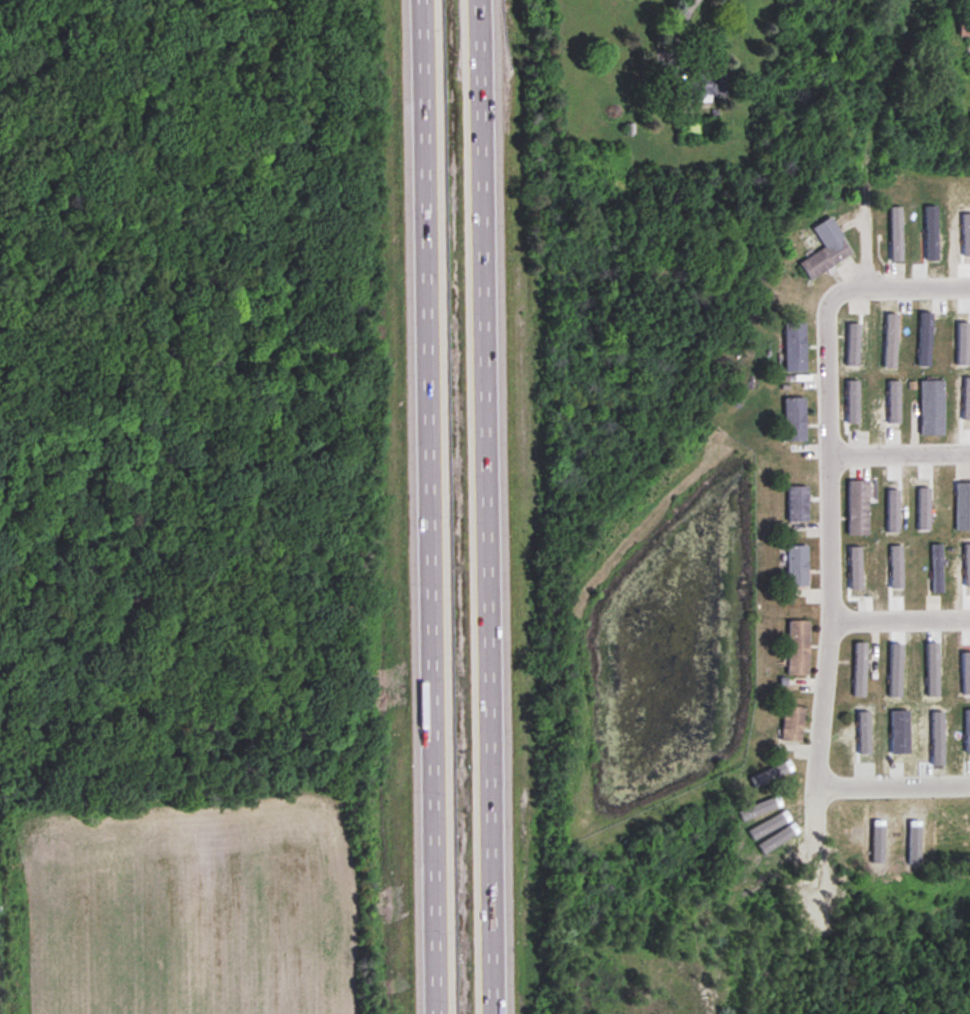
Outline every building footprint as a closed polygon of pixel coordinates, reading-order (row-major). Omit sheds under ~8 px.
[(960,17),(960,37),(969,37),(969,17),(960,17)] [(712,103),(712,94),(726,94),(726,71),(690,71),(690,79),(672,79),(672,103),(712,103)] [(853,258),(833,217),(813,228),(824,250),(800,262),(809,280),(853,258)] [(805,373),(805,324),(785,324),(785,373),(805,373)] [(944,435),(944,382),(920,382),(920,435),(944,435)] [(785,441),(805,441),(805,399),(785,399),(785,441)] [(848,536),(868,536),(868,480),(848,480),(848,536)] [(969,529),(969,482),(955,482),(955,529),(969,529)] [(941,544),(932,544),(932,592),(941,592),(941,544)] [(807,546),(788,546),(788,587),(807,587),(807,546)] [(788,621),(788,676),(808,676),(808,621),(788,621)] [(804,708),(784,706),(781,741),(801,743),(804,708)] [(943,817),(943,857),(952,857),(952,817),(943,817)]
